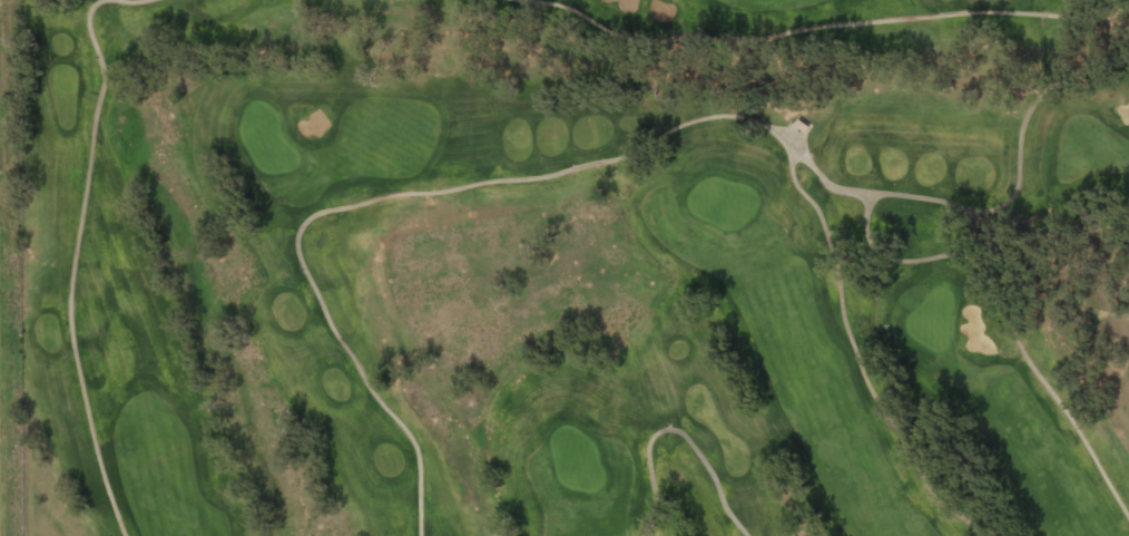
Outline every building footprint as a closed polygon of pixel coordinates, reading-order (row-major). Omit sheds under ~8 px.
[(794,124),(798,119),(808,127),(804,131),(794,124)]
